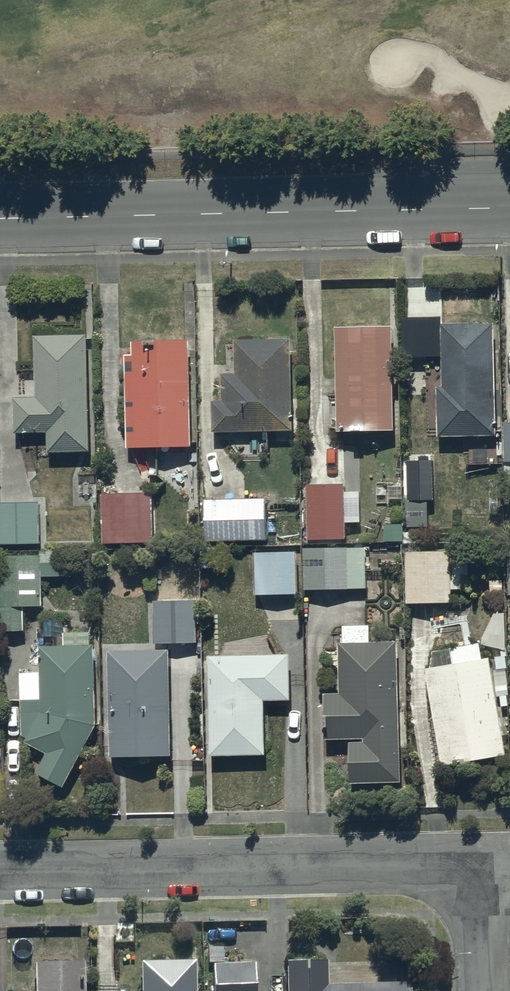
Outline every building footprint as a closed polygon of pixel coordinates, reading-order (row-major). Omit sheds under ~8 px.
[(491,325),(437,326),(438,387),(431,387),(432,439),(492,438),(491,325)] [(389,327),(331,328),(333,435),(391,434),(389,327)] [(82,337),(29,339),(31,399),(8,400),(10,437),(43,436),(44,455),(86,454),(82,337)] [(207,402),(208,434),(288,433),(286,340),(230,341),(230,375),(217,375),(218,402),(207,402)] [(128,357),(121,357),(122,450),(185,449),(184,342),(128,342),(128,357)] [(499,424),(499,464),(509,464),(509,424),(499,424)] [(405,497),(430,498),(430,457),(405,457),(405,497)] [(341,485),(303,485),(304,541),(341,541),(341,485)] [(149,495),(98,496),(98,544),(150,544),(149,495)] [(205,543),(266,542),(265,499),(204,501),(205,543)] [(39,545),(39,503),(0,503),(0,545),(39,545)] [(364,590),(363,549),(302,549),(301,592),(344,592),(344,590),(364,590)] [(293,553),(250,553),(250,597),(293,597),(293,553)] [(448,554),(402,554),(403,605),(448,604),(448,590),(467,590),(467,564),(448,564),(448,554)] [(0,558),(0,633),(23,633),(22,609),(37,608),(37,580),(50,580),(50,561),(37,561),(37,557),(0,558)] [(193,600),(150,600),(151,645),(194,645),(193,600)] [(498,651),(503,651),(502,614),(492,614),(478,640),(479,646),(498,651)] [(339,645),(334,645),(334,694),(319,694),(319,742),(343,742),(343,786),(397,785),(396,642),(364,642),(364,628),(338,628),(339,645)] [(34,673),(15,673),(17,739),(21,739),(21,743),(42,755),(31,775),(57,789),(91,726),(90,633),(59,634),(59,647),(35,647),(35,658),(28,658),(28,665),(34,665),(34,673)] [(494,708),(485,659),(479,660),(476,645),(428,654),(427,669),(420,670),(437,768),(502,756),(494,708)] [(163,652),(103,653),(105,761),(166,759),(163,652)] [(286,656),(204,656),(204,758),(260,758),(260,702),(286,702),(286,656)] [(506,706),(503,658),(492,659),(493,670),(492,670),(493,697),(497,697),(497,707),(506,706)] [(204,947),(204,965),(207,965),(207,990),(252,990),(252,964),(220,964),(220,947),(204,947)] [(190,961),(134,962),(135,990),(190,990),(190,961)] [(282,962),(282,990),(406,990),(406,984),(323,986),(322,961),(282,962)] [(81,965),(29,965),(29,990),(81,990),(81,965)]
